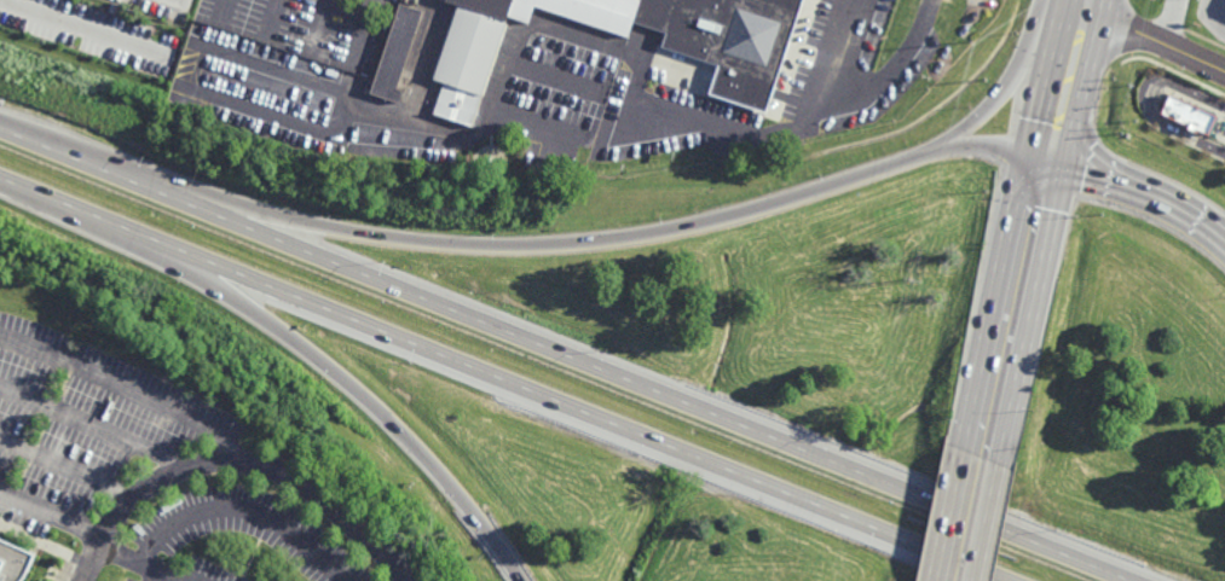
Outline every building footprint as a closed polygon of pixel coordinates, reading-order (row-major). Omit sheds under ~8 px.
[(445,4),(446,0),(640,0),(804,0),(767,116),(709,98),(718,68),(661,50),(666,35),(631,24),(626,40),(532,10),(527,25),(505,18),(470,128),(433,116),(443,86),(433,82),(456,7),(445,4)] [(398,105),(369,95),(399,4),(422,11),(395,91),(401,93),(398,105)] [(1217,117),(1207,138),(1197,133),(1196,135),(1185,130),(1186,128),(1158,115),(1167,94),(1217,117)] [(36,557),(22,580),(0,580),(0,540),(36,557)]
